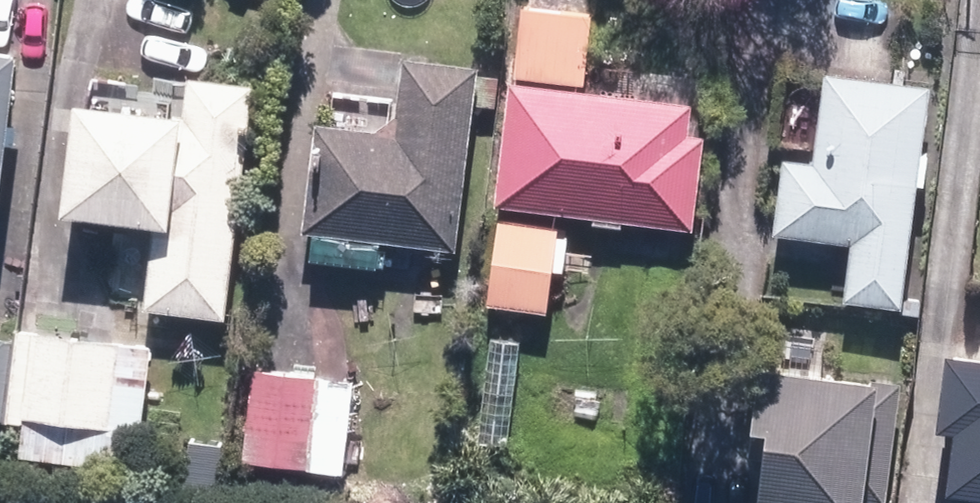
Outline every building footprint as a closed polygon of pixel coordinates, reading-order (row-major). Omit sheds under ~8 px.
[(579,85),(586,16),(560,13),(516,9),(509,79),(579,85)] [(10,56),(0,55),(0,133),(10,56)] [(310,125),(298,233),(308,234),(304,262),(373,269),(376,242),(451,251),(472,68),(398,59),(393,99),(330,92),(326,127),(310,125)] [(915,155),(923,87),(817,74),(806,163),(777,159),(764,265),(828,273),(832,243),(846,245),(838,304),(896,311),(911,186),(919,187),(923,156),(915,155)] [(221,321),(249,87),(182,79),(177,119),(66,106),(53,218),(149,229),(139,311),(221,321)] [(505,83),(490,208),(688,231),(699,137),(683,135),(686,105),(505,83)] [(493,221),(482,307),(543,315),(548,272),(559,273),(563,238),(552,237),(553,229),(493,221)] [(13,331),(2,422),(19,423),(15,457),(107,469),(121,436),(137,437),(146,347),(13,331)] [(938,355),(928,430),(942,432),(942,434),(946,435),(938,493),(979,499),(979,361),(955,357),(938,355)] [(748,502),(854,502),(854,501),(868,502),(881,502),(896,384),(868,380),(868,384),(747,369),(739,431),(757,433),(748,502)] [(249,372),(239,462),(340,476),(350,383),(249,372)] [(186,441),(179,489),(212,493),(218,445),(186,441)]
